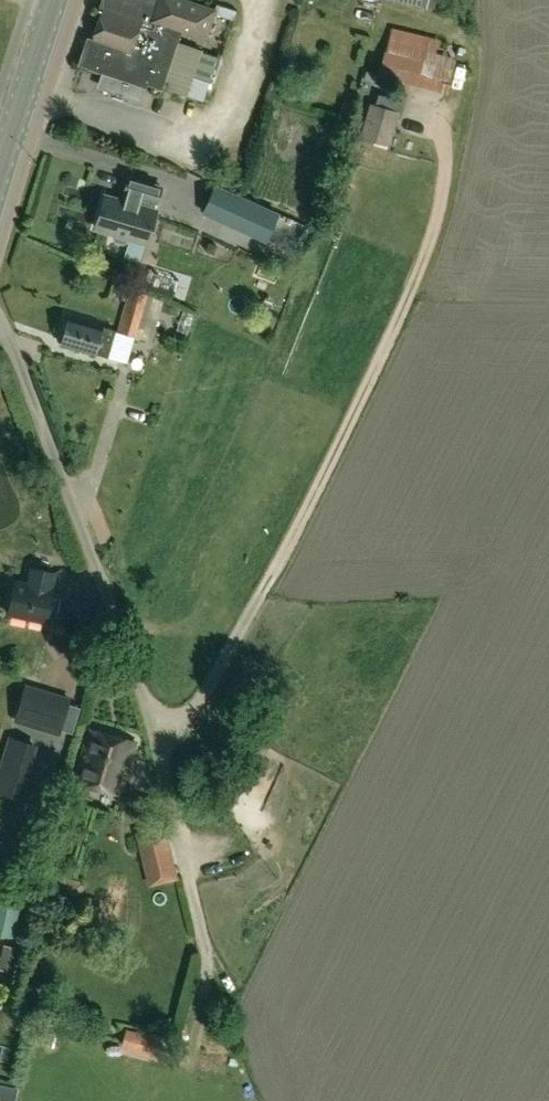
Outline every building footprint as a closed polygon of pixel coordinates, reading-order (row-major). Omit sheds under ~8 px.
[(192,79),(200,53),(176,45),(180,32),(204,40),(213,13),(234,20),(238,10),(217,3),(215,9),(186,0),(106,0),(93,40),(92,40),(83,68),(103,75),(99,88),(138,101),(143,84),(161,90),(162,88),(201,101),(207,84),(192,79)] [(446,94),(459,44),(391,26),(390,28),(378,75),(446,94)] [(388,147),(398,113),(372,105),(361,139),(388,147)] [(352,183),(359,167),(345,161),(338,177),(352,183)] [(162,190),(129,180),(125,195),(127,196),(124,204),(105,199),(96,230),(114,235),(113,240),(115,244),(123,246),(127,244),(128,240),(147,245),(156,214),(154,213),(156,205),(157,205),(162,190)] [(347,198),(350,186),(340,183),(337,195),(347,198)] [(277,214),(220,188),(215,186),(204,212),(265,240),(277,214)] [(129,289),(117,331),(137,337),(149,295),(129,289)] [(179,309),(163,304),(161,311),(177,316),(179,309)] [(61,347),(93,355),(108,359),(115,333),(69,320),(61,347)] [(181,346),(184,336),(174,334),(171,343),(181,346)] [(46,625),(48,614),(56,616),(60,596),(52,594),(56,575),(30,570),(27,584),(15,582),(7,617),(46,625)] [(67,700),(24,688),(14,722),(58,734),(67,700)] [(119,796),(134,746),(91,733),(76,784),(119,796)] [(55,760),(76,760),(76,748),(55,748),(55,760)] [(135,831),(148,885),(178,878),(164,824),(135,831)] [(13,936),(20,904),(31,906),(33,893),(0,886),(0,933),(13,936)] [(4,944),(0,960),(0,968),(12,971),(17,947),(4,944)] [(129,1030),(125,1044),(169,1056),(173,1042),(129,1030)] [(11,1100),(14,1100),(17,1086),(0,1082),(0,1099),(11,1100)]
